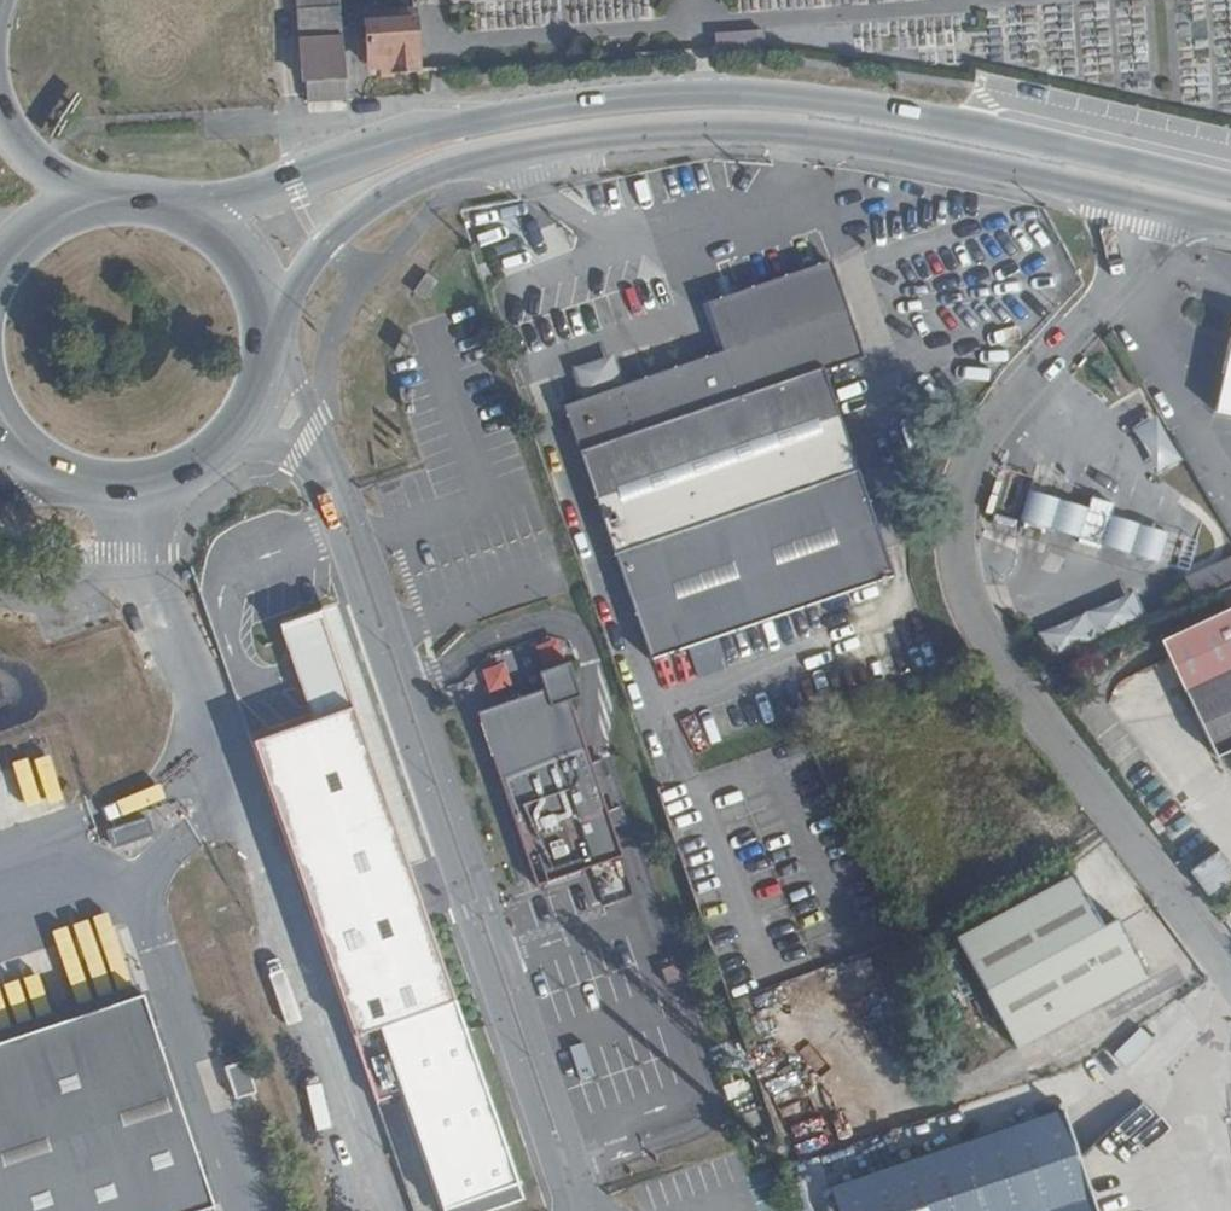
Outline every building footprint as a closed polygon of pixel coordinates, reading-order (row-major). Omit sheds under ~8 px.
[(335,0),(290,0),(298,98),(342,95),(335,0)] [(418,90),(414,34),(361,37),(366,88),(388,86),(388,94),(418,90)] [(827,381),(871,368),(836,272),(823,276),(711,312),(726,358),(565,409),(645,664),(894,586),(827,381)] [(1229,327),(1207,417),(1230,423),(1230,328),(1229,327)] [(573,366),(582,395),(622,383),(612,354),(573,366)] [(1157,421),(1130,436),(1157,484),(1184,468),(1157,421)] [(1078,546),(1088,512),(1009,488),(998,523),(1078,546)] [(1088,512),(1078,546),(1100,553),(1110,518),(1113,510),(1090,503),(1088,512)] [(1168,535),(1110,518),(1100,553),(1158,570),(1168,535)] [(1230,596),(1230,570),(1188,592),(1180,579),(1153,593),(1172,625),(1230,596)] [(1085,615),(1037,636),(1050,666),(1098,645),(1085,615)] [(488,695),(513,686),(504,661),(479,670),(488,695)] [(620,860),(567,703),(578,700),(567,665),(536,676),(542,692),(475,714),(534,888),(620,860)] [(1176,717),(1208,781),(1230,768),(1230,690),(1176,717)] [(357,717),(319,730),(254,751),(377,1112),(404,1105),(391,1069),(470,1042),(412,875),(357,717)] [(147,838),(141,821),(108,832),(113,849),(147,838)] [(1208,895),(1230,878),(1230,865),(1221,852),(1191,873),(1208,895)] [(1145,995),(1114,937),(1091,950),(1064,899),(960,951),(1017,1059),(1145,995)] [(147,1002),(0,1051),(0,1210),(217,1210),(147,1002)] [(1124,1064),(1151,1039),(1141,1028),(1114,1052),(1124,1064)] [(235,1098),(254,1093),(246,1061),(227,1065),(235,1098)] [(1061,1113),(831,1194),(837,1210),(1096,1210),(1061,1113)]
